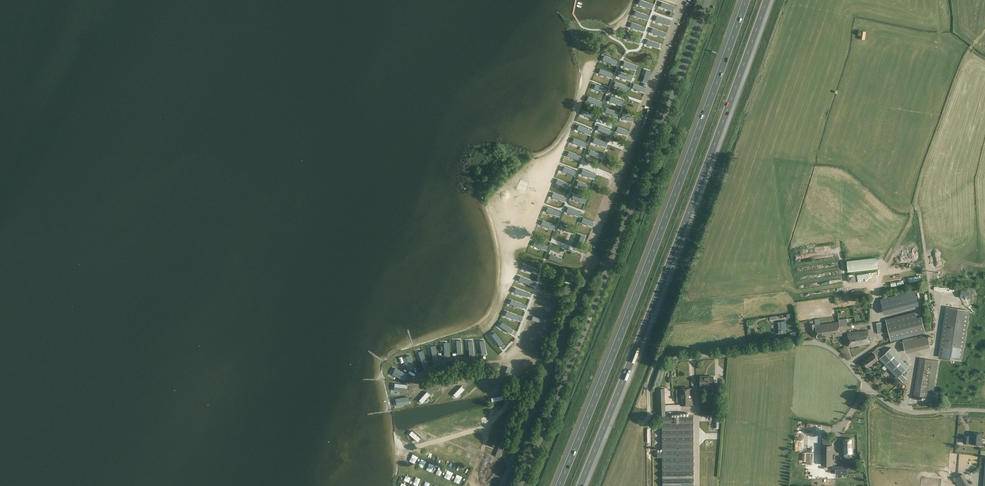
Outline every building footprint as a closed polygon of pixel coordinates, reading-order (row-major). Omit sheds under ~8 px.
[(638,3),(651,8),(653,4),(643,0),(640,0),(638,3)] [(662,1),(660,6),(673,11),(675,6),(662,1)] [(636,11),(635,15),(648,20),(649,16),(636,11)] [(657,17),(656,21),(669,25),(670,21),(657,17)] [(632,22),(630,26),(643,31),(645,27),(632,22)] [(653,28),(651,33),(664,37),(665,33),(653,28)] [(628,34),(626,38),(639,43),(641,39),(628,34)] [(648,38),(646,44),(658,48),(660,43),(648,38)] [(604,55),(602,60),(615,65),(617,61),(604,55)] [(624,60),(622,65),(635,70),(636,65),(624,60)] [(600,68),(598,73),(611,78),(613,73),(600,68)] [(651,70),(647,68),(642,81),(647,82),(651,70)] [(619,71),(617,75),(630,80),(632,76),(619,71)] [(615,81),(614,85),(626,90),(628,86),(615,81)] [(595,84),(593,88),(606,93),(608,89),(595,84)] [(634,84),(632,88),(644,93),(646,88),(634,84)] [(589,96),(587,100),(600,106),(602,101),(589,96)] [(610,96),(609,100),(622,105),(623,101),(610,96)] [(627,99),(622,112),(635,117),(640,103),(627,99)] [(606,107),(604,112),(617,117),(619,113),(606,107)] [(584,110),(582,114),(595,120),(597,115),(584,110)] [(578,125),(576,129),(589,135),(591,130),(578,125)] [(599,125),(597,130),(610,135),(612,131),(599,125)] [(617,126),(616,131),(627,135),(629,131),(617,126)] [(594,137),(592,142),(606,147),(608,142),(594,137)] [(573,138),(572,142),(585,147),(586,143),(573,138)] [(610,145),(605,157),(618,161),(622,150),(610,145)] [(589,149),(587,153),(600,159),(602,154),(589,149)] [(568,151),(567,156),(579,161),(581,156),(568,151)] [(605,157),(601,168),(601,169),(613,173),(618,161),(605,157)] [(564,166),(562,170),(575,176),(577,171),(564,166)] [(583,169),(581,174),(594,179),(596,174),(583,169)] [(598,175),(593,189),(605,194),(610,179),(598,175)] [(557,179),(555,183),(568,188),(570,184),(557,179)] [(578,181),(576,185),(589,190),(591,186),(578,181)] [(593,189),(587,205),(599,210),(605,194),(593,189)] [(553,192),(551,197),(564,202),(566,197),(553,192)] [(573,193),(571,198),(584,203),(586,199),(573,193)] [(587,205),(583,217),(594,222),(599,210),(587,205)] [(547,207),(546,211),(559,216),(560,212),(547,207)] [(568,207),(566,212),(579,217),(581,212),(568,207)] [(582,217),(581,222),(592,227),(594,222),(582,217)] [(542,219),(541,223),(554,229),(555,224),(542,219)] [(561,224),(560,228),(573,233),(574,229),(561,224)] [(584,234),(580,233),(575,246),(580,247),(584,234)] [(535,241),(533,245),(546,250),(548,246),(535,241)] [(877,245),(873,249),(877,254),(881,250),(877,245)] [(550,254),(549,259),(562,264),(563,259),(550,254)] [(844,264),(845,270),(870,267),(869,261),(865,261),(865,264),(856,265),(856,262),(844,264)] [(525,264),(523,269),(537,274),(538,269),(525,264)] [(520,276),(518,280),(531,285),(533,281),(520,276)] [(516,287),(514,291),(527,297),(529,292),(516,287)] [(904,304),(902,294),(880,299),(883,309),(904,304)] [(511,299),(510,303),(522,308),(524,304),(511,299)] [(961,360),(969,310),(946,307),(939,357),(961,360)] [(507,311),(505,316),(518,321),(520,316),(507,311)] [(924,332),(921,316),(916,318),(915,312),(886,319),(891,341),(924,332)] [(819,319),(815,319),(815,325),(817,338),(836,335),(836,336),(837,336),(842,335),(841,331),(840,326),(839,322),(820,324),(819,319)] [(503,322),(499,326),(511,334),(514,330),(503,322)] [(782,327),(778,327),(779,333),(782,333),(787,333),(785,323),(781,324),(782,327)] [(856,332),(848,334),(850,347),(870,343),(868,330),(856,332)] [(491,336),(500,346),(504,343),(495,333),(491,336)] [(903,352),(927,347),(925,335),(901,340),(903,352)] [(891,347),(881,357),(879,358),(880,359),(897,378),(898,377),(902,373),(909,366),(891,347)] [(423,350),(419,351),(424,364),(428,363),(423,350)] [(870,355),(863,361),(868,367),(875,362),(880,359),(879,358),(881,357),(879,354),(874,357),(872,354),(870,355)] [(926,397),(932,359),(919,357),(913,399),(921,400),(922,396),(926,397)] [(414,367),(410,358),(404,360),(408,370),(414,367)] [(407,374),(398,369),(395,375),(404,380),(407,374)] [(902,373),(898,377),(903,382),(907,379),(902,373)] [(713,386),(713,376),(701,376),(701,386),(713,386)] [(887,384),(891,389),(896,384),(892,379),(887,384)] [(491,380),(477,392),(480,396),(494,383),(491,380)] [(408,385),(397,383),(396,390),(407,392),(408,385)] [(453,393),(457,397),(464,389),(461,386),(453,393)] [(692,388),(679,388),(680,405),(693,404),(692,388)] [(419,400),(422,403),(430,395),(427,391),(419,400)] [(410,403),(408,397),(399,398),(400,405),(410,403)] [(487,405),(476,410),(490,417),(502,407),(487,405)] [(476,410),(461,414),(478,426),(490,417),(476,410)] [(662,416),(662,451),(663,457),(663,485),(694,485),(694,471),(693,416),(662,416)] [(411,429),(408,433),(419,442),(422,438),(411,429)] [(964,435),(964,443),(969,443),(972,443),(980,444),(981,433),(973,432),(973,437),(969,437),(970,436),(964,435)] [(853,453),(852,439),(842,439),(843,453),(844,453),(844,458),(849,458),(848,453),(853,453)] [(504,446),(500,444),(496,455),(500,457),(504,446)] [(822,445),(822,465),(832,465),(832,445),(828,445),(822,445)] [(945,452),(945,468),(955,469),(956,452),(945,452)] [(973,452),(961,453),(962,470),(973,470),(973,452)] [(496,464),(484,459),(477,475),(484,478),(486,474),(490,476),(492,472),(496,464)] [(848,474),(847,466),(836,466),(836,474),(848,474)] [(448,478),(451,471),(446,469),(443,475),(448,478)] [(955,478),(960,485),(967,485),(970,485),(962,473),(955,478)]
